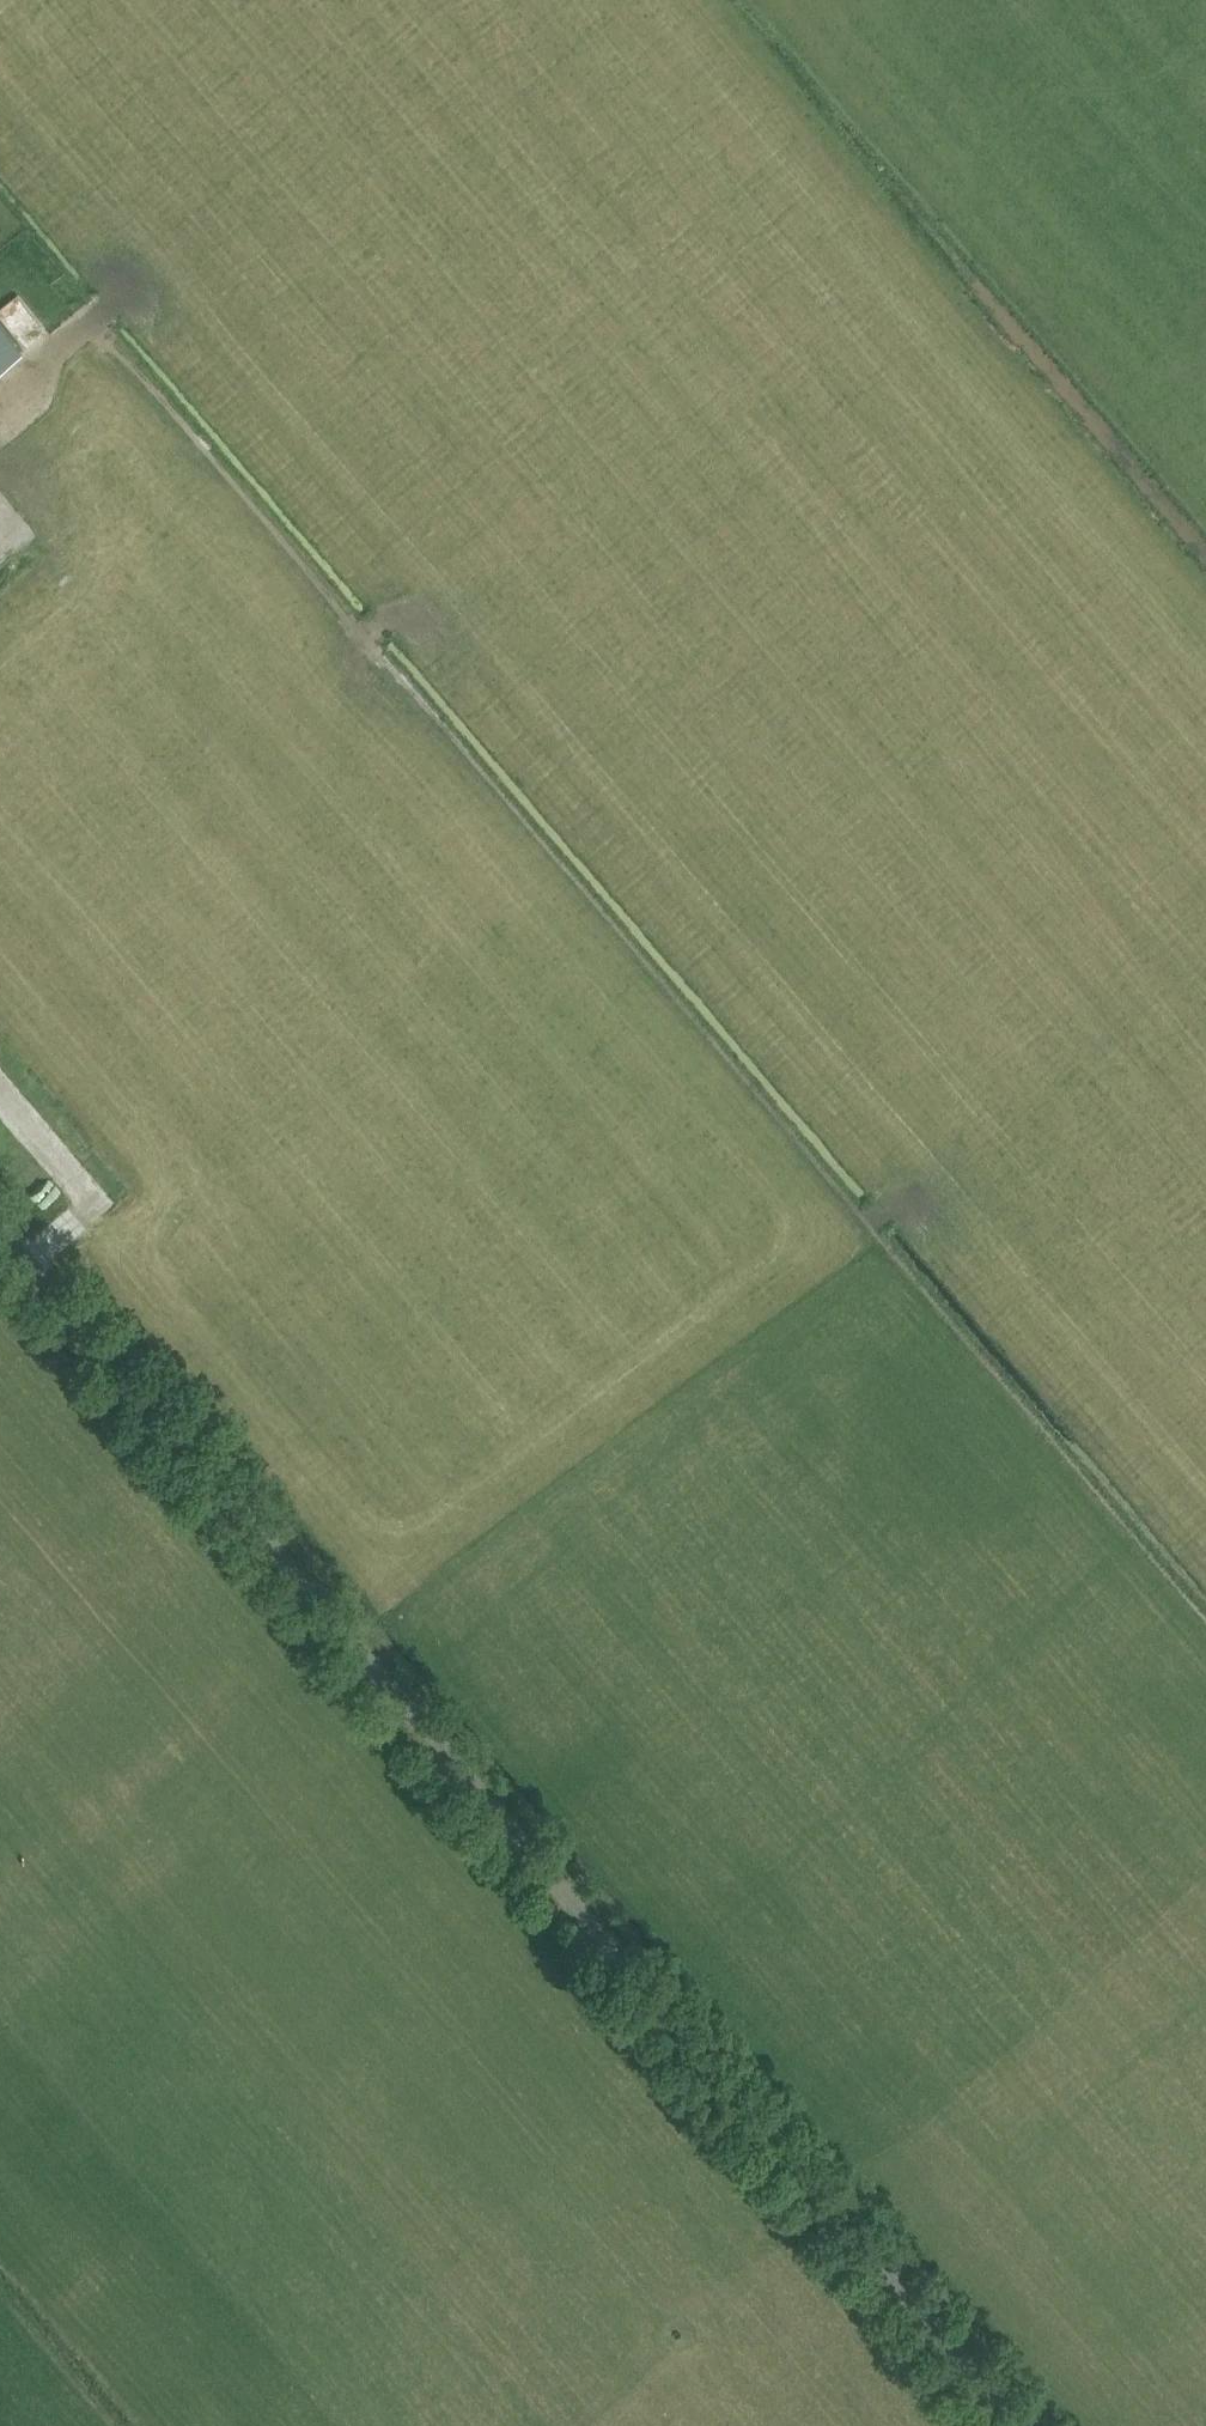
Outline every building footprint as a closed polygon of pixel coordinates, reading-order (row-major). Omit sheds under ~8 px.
[(16,354),(0,333),(0,367),(16,354)] [(77,1194),(96,1220),(114,1206),(95,1181),(77,1194)]
